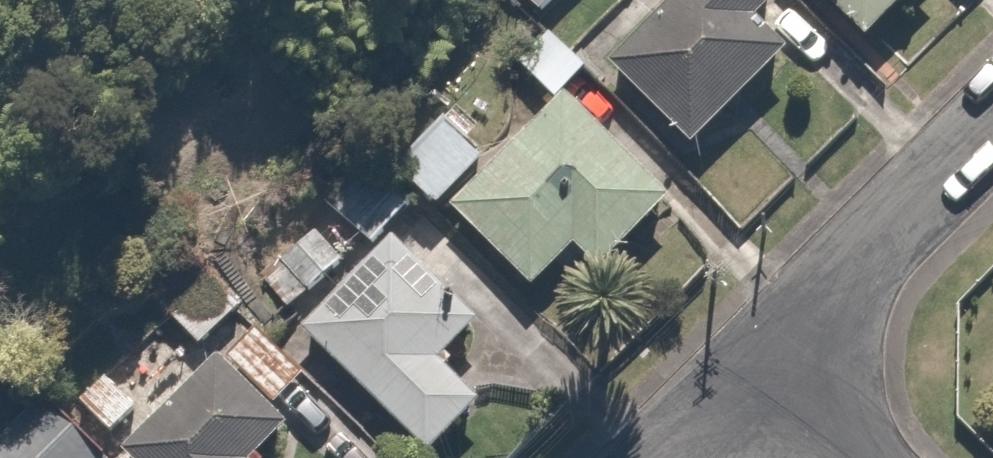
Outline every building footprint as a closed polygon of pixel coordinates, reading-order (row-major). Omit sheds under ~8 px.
[(619,66),(701,147),(791,57),(758,24),(782,0),(685,0),(619,66)] [(874,43),(918,0),(831,0),(874,43)] [(676,206),(573,99),(460,206),(538,288),(579,249),(604,275),(676,206)] [(430,112),(384,161),(425,199),(471,149),(430,112)] [(366,161),(323,200),(360,239),(403,200),(366,161)] [(195,241),(138,293),(191,351),(248,299),(195,241)] [(398,247),(311,332),(433,457),(488,406),(445,361),(478,329),(398,247)] [(294,427),(224,357),(131,451),(139,457),(263,457),(294,427)] [(0,437),(0,457),(90,457),(36,402),(0,437)]
